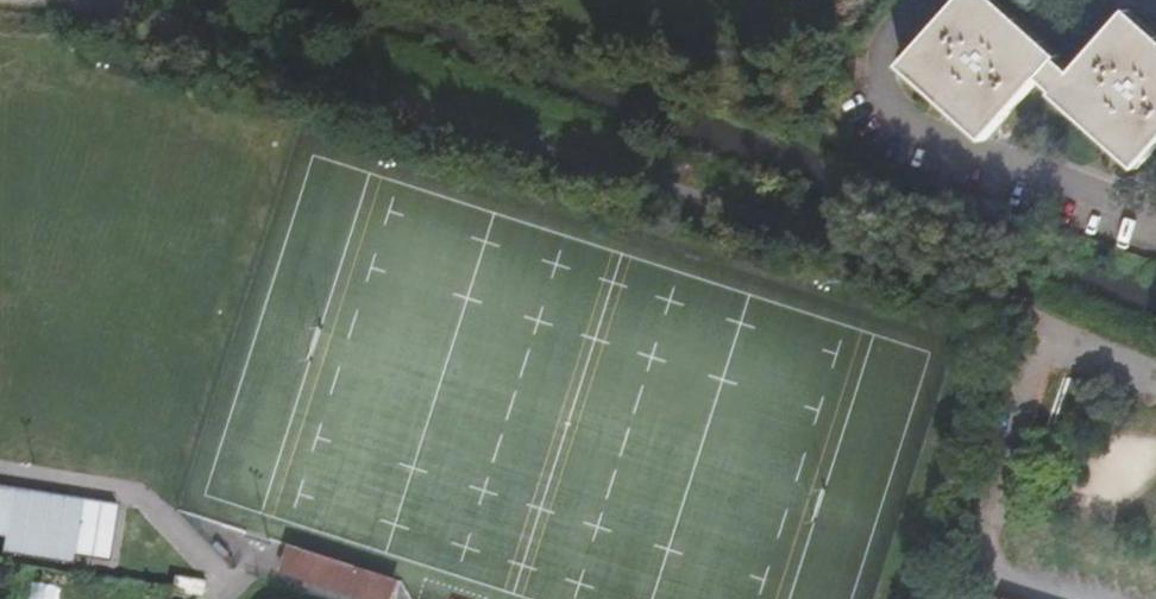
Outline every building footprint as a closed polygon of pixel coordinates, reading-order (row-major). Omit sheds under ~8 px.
[(1155,150),(1155,32),(1129,8),(1074,71),(1060,58),(1062,55),(1000,0),(960,0),(902,65),(987,141),(1043,77),(1058,91),(1055,94),(1139,169),(1155,150)] [(326,585),(333,563),(282,546),(274,568),(326,585)] [(333,563),(326,585),(367,598),(382,598),(388,581),(333,563)]
